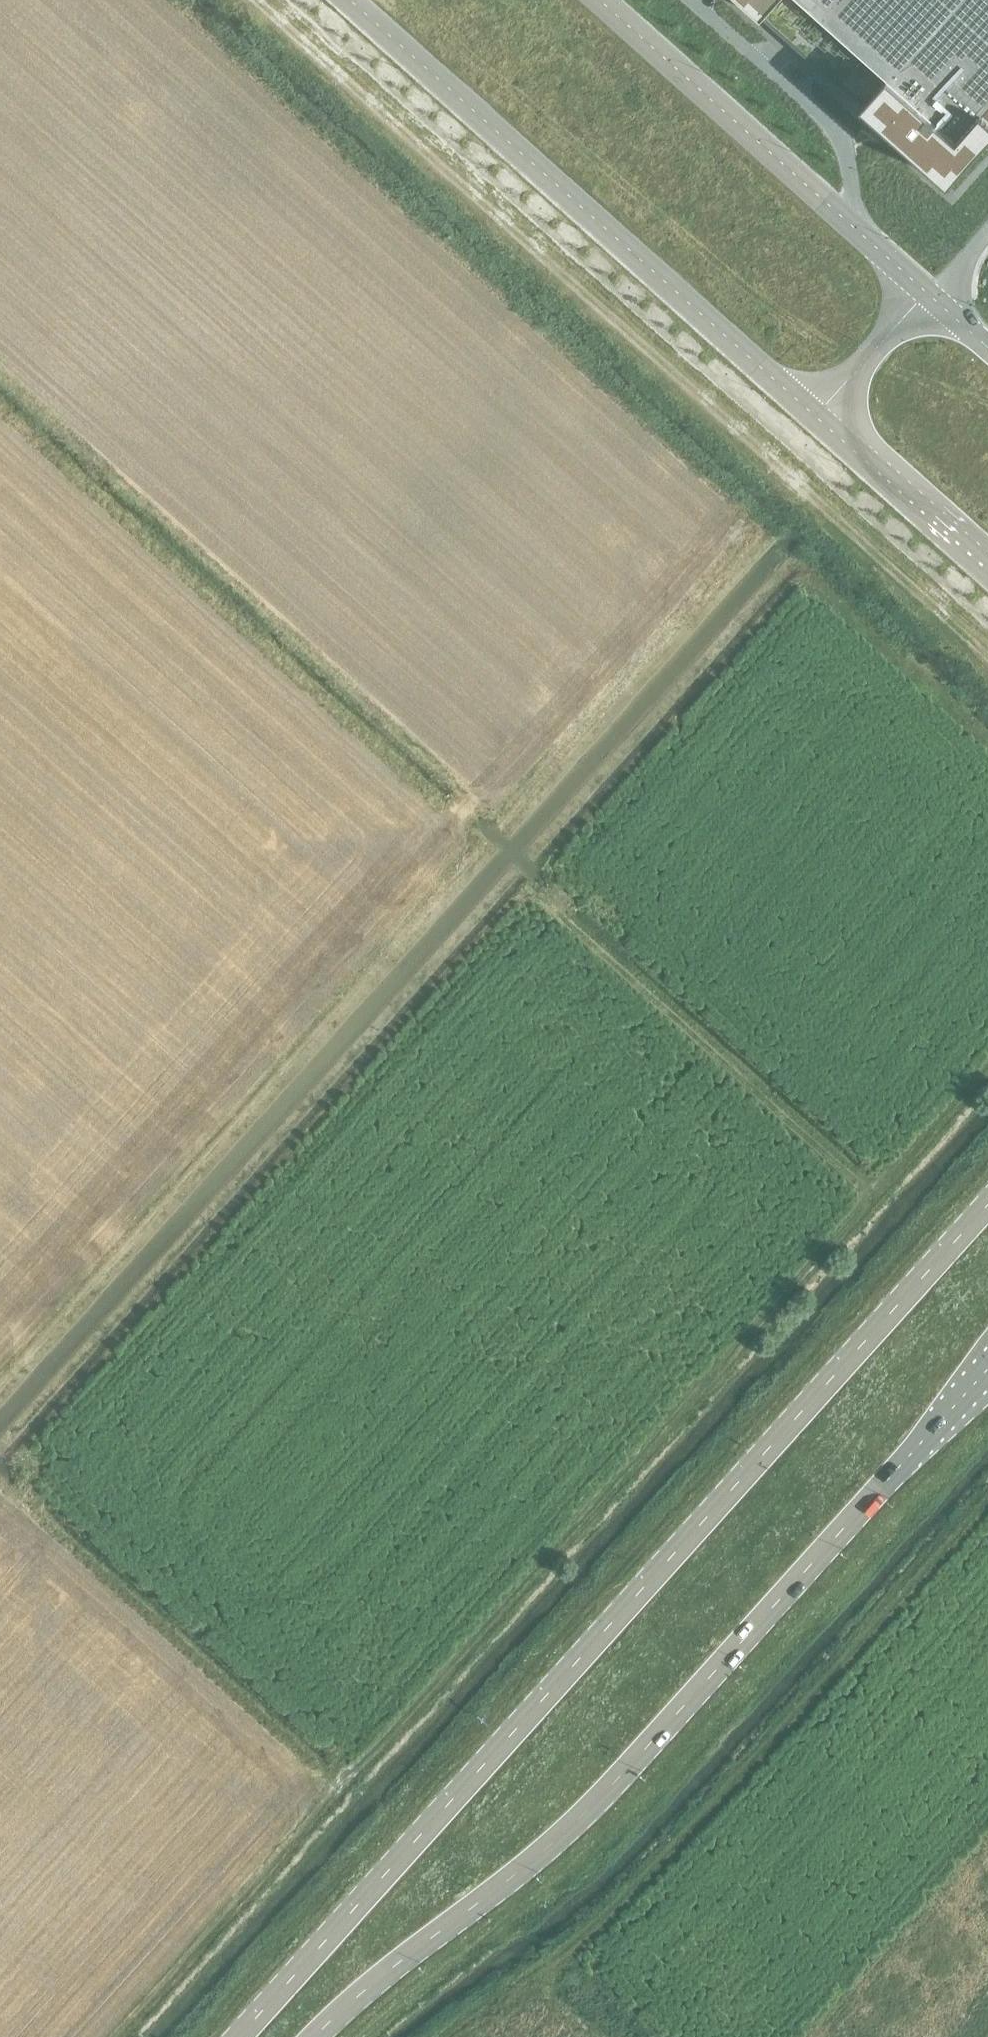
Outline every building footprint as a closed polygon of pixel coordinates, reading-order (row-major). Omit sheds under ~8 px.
[(880,121),(883,120),(889,125),(898,132),(896,136),(949,184),(987,140),(987,0),(744,0),(880,121)]
